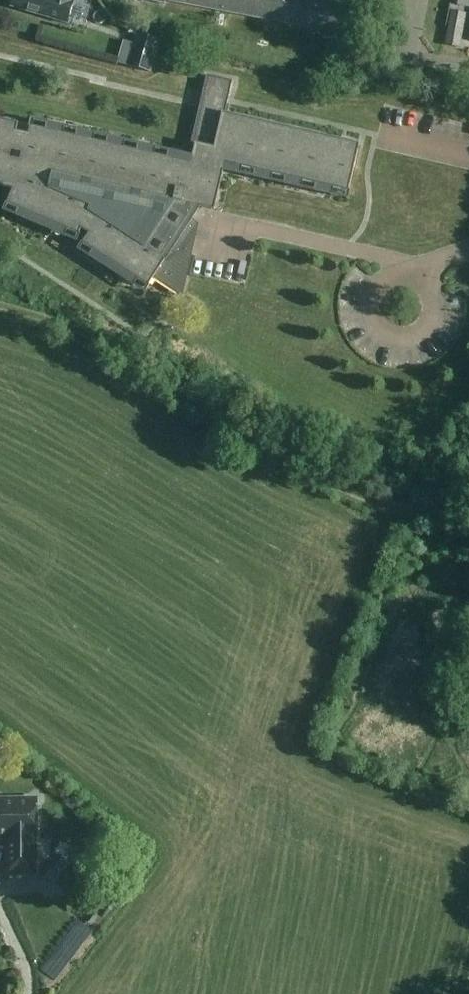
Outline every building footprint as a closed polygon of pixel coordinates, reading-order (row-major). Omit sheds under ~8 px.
[(12,7),(69,23),(76,0),(12,0),(11,1),(13,4),(12,7)] [(343,33),(349,3),(359,4),(360,0),(168,0),(343,33)] [(458,6),(468,8),(468,0),(459,0),(458,6)] [(77,22),(90,25),(94,6),(82,3),(77,22)] [(159,40),(144,35),(135,68),(150,72),(159,40)] [(222,171),(226,165),(348,193),(359,144),(225,113),(232,81),(206,75),(191,145),(196,146),(192,164),(30,126),(28,136),(16,133),(18,124),(0,120),(0,185),(13,188),(6,205),(79,236),(82,228),(89,233),(82,245),(148,287),(156,275),(181,291),(192,240),(186,238),(190,224),(188,223),(198,207),(214,211),(223,171),(222,171)] [(367,294),(376,288),(368,276),(358,282),(367,294)] [(33,799),(0,799),(0,838),(7,838),(7,874),(36,873),(35,838),(33,838),(33,799)]
